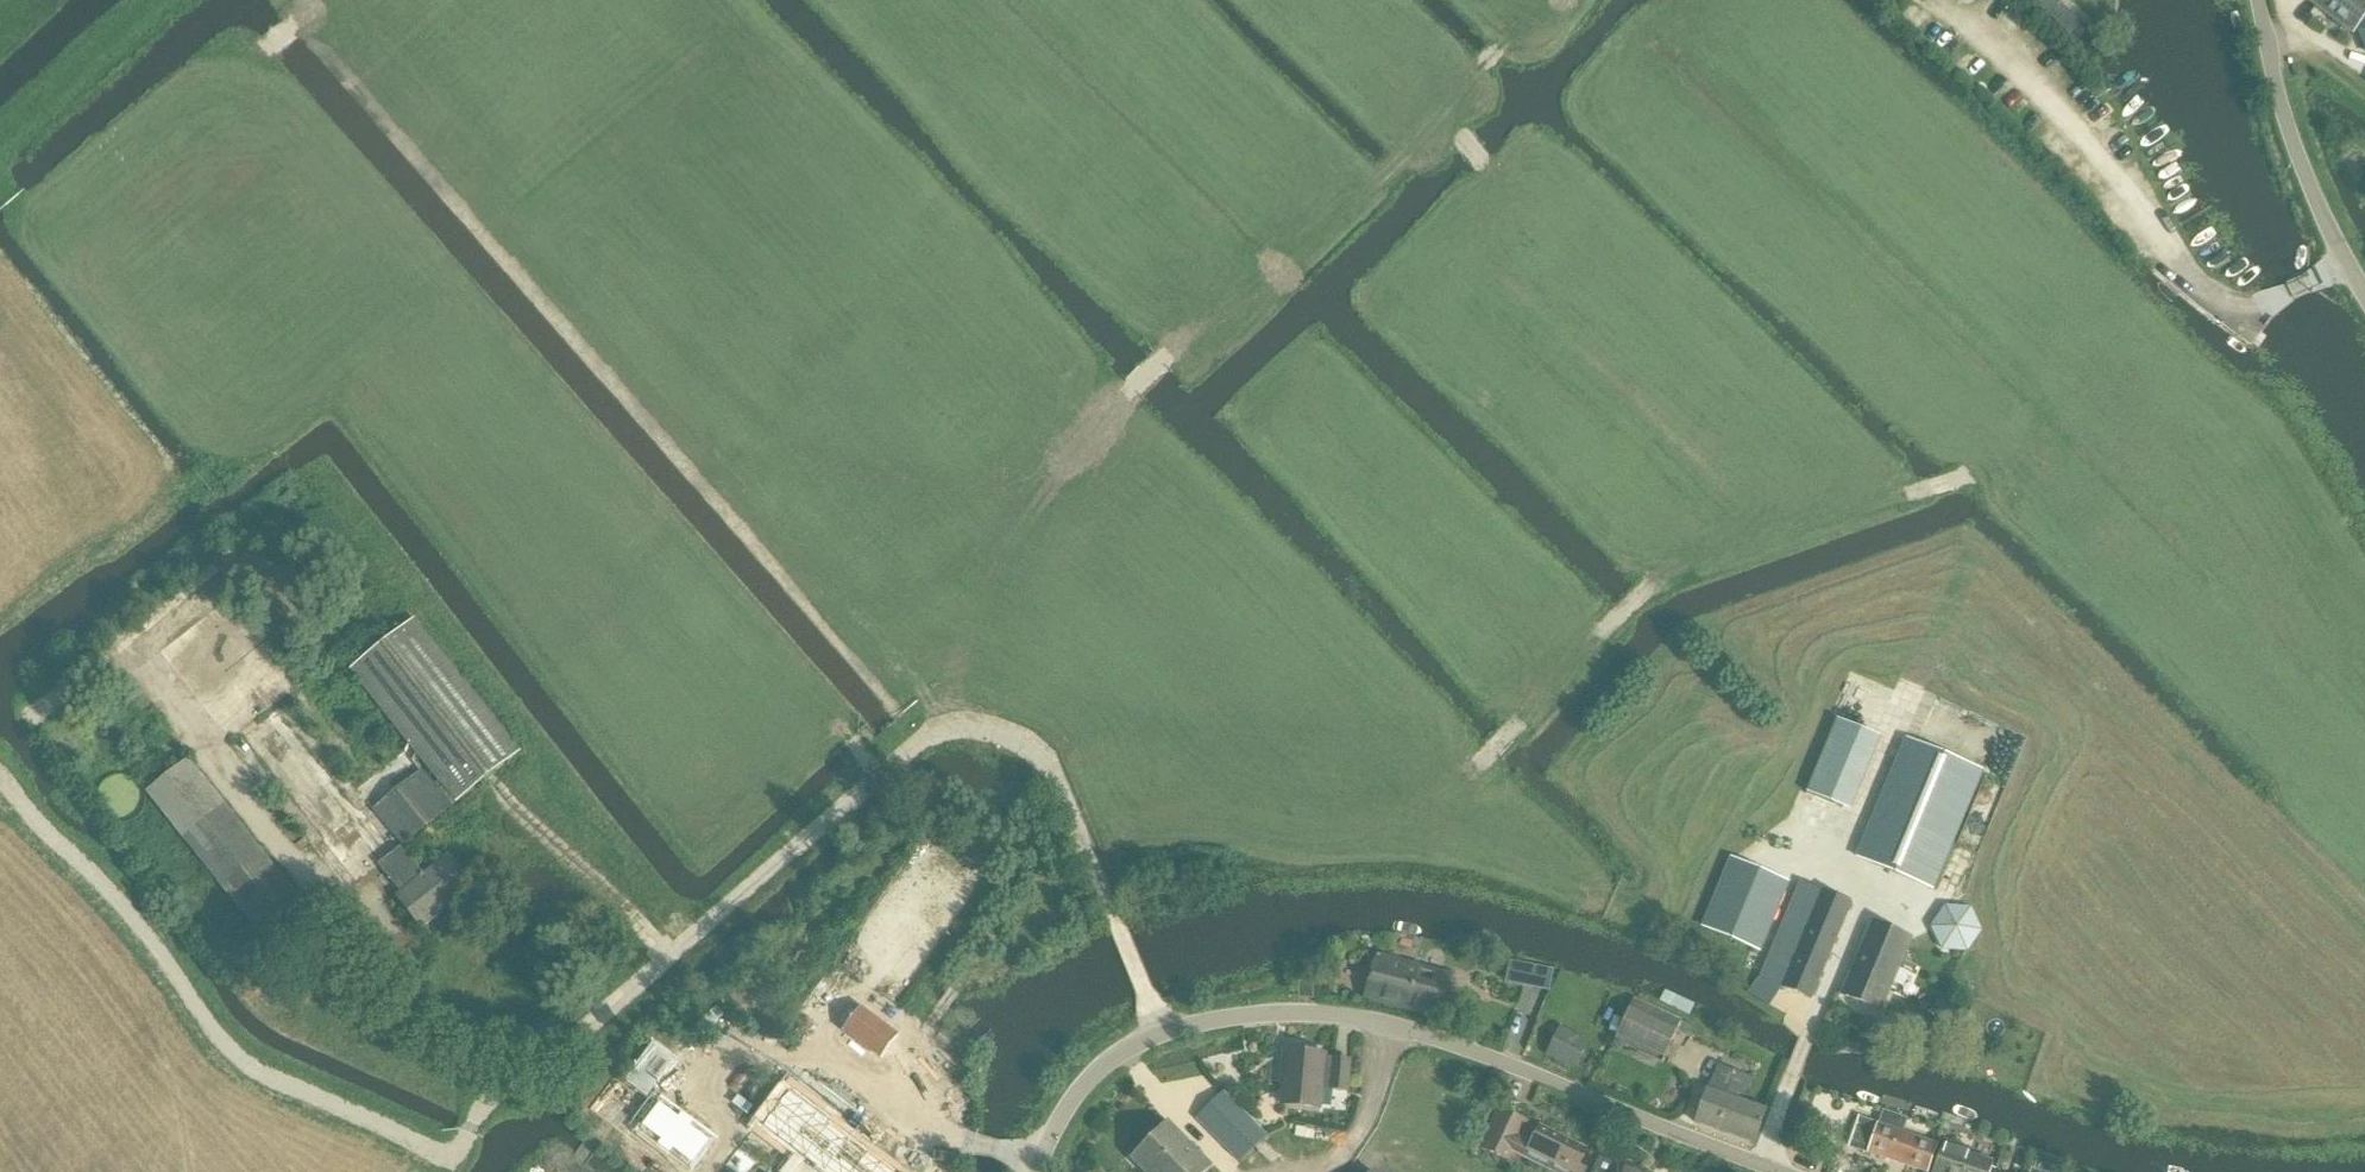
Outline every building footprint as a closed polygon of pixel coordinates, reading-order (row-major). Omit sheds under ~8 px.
[(2054,0),(2032,0),(2072,35),(2082,24),(2054,0)] [(2353,34),(2356,30),(2359,32),(2364,47),(2364,0),(2310,0),(2353,34)] [(415,620),(351,670),(411,746),(457,803),(520,752),(415,620)] [(1836,720),(1806,792),(1852,810),(1881,739),(1836,720)] [(1932,888),(1981,770),(1906,739),(1857,857),(1932,888)] [(272,950),(314,917),(189,760),(148,793),(272,950)] [(402,848),(379,866),(400,894),(401,895),(397,898),(421,929),(473,887),(449,857),(424,877),(422,874),(402,848)] [(1762,951),(1790,883),(1732,859),(1704,926),(1762,951)] [(1811,999),(1852,902),(1801,881),(1762,974),(1750,993),(1769,1006),(1781,987),(1811,999)] [(1942,949),(1965,951),(1966,951),(1980,932),(1970,909),(1961,908),(1945,907),(1932,928),(1942,949)] [(1871,922),(1841,995),(1881,1011),(1911,939),(1871,922)] [(1440,1018),(1453,977),(1378,954),(1366,998),(1440,1018)] [(1527,967),(1524,984),(1538,987),(1542,970),(1527,967)] [(1312,997),(1313,982),(1301,982),(1301,996),(1312,997)] [(1688,1039),(1694,1025),(1682,1019),(1634,998),(1617,1036),(1618,1036),(1616,1041),(1629,1047),(1662,1062),(1664,1058),(1676,1033),(1688,1039)] [(843,1033),(867,1048),(883,1058),(898,1035),(858,1009),(843,1033)] [(1576,1068),(1588,1041),(1562,1027),(1548,1054),(1576,1068)] [(663,1034),(634,1073),(646,1082),(658,1066),(669,1074),(686,1051),(663,1034)] [(1334,1061),(1326,1060),(1326,1054),(1288,1050),(1283,1104),(1321,1108),(1323,1089),(1348,1091),(1351,1061),(1334,1059),(1334,1061)] [(1744,1096),(1752,1079),(1718,1066),(1711,1085),(1744,1096)] [(776,1083),(749,1119),(810,1165),(805,1171),(893,1171),(828,1124),(829,1122),(776,1083)] [(1755,1142),(1767,1109),(1707,1088),(1696,1122),(1755,1142)] [(1240,1162),(1264,1139),(1268,1135),(1224,1092),(1197,1118),(1240,1162)] [(638,1124),(663,1143),(688,1161),(711,1130),(661,1093),(638,1124)] [(1516,1136),(1525,1118),(1500,1108),(1480,1147),(1511,1161),(1517,1148),(1568,1171),(1587,1171),(1589,1167),(1580,1163),(1584,1151),(1540,1131),(1534,1144),(1516,1136)] [(1814,1141),(1825,1115),(1810,1108),(1799,1135),(1814,1141)] [(1933,1161),(1938,1144),(1860,1116),(1857,1115),(1848,1145),(1852,1146),(1926,1171),(1929,1171),(1933,1161)] [(1212,1164),(1169,1121),(1132,1158),(1146,1171),(1205,1171),(1212,1164)] [(1940,1139),(1938,1144),(1933,1161),(1938,1162),(1934,1171),(1991,1171),(1994,1163),(1970,1154),(1971,1149),(1940,1139)] [(1617,1161),(1616,1164),(1600,1157),(1594,1171),(1642,1171),(1617,1161)]
